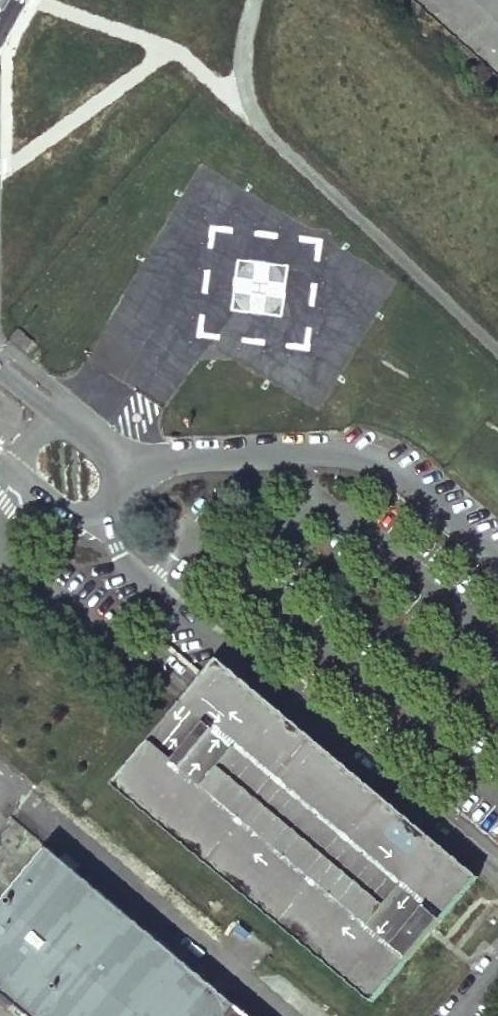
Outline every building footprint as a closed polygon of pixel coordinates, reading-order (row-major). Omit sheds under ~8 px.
[(171,203),(93,367),(170,403),(193,353),(211,351),(322,403),(348,347),(339,343),(338,327),(308,329),(302,343),(285,344),(278,268),(259,259),(230,261),(234,309),(181,313),(168,307),(165,268),(187,266),(200,272),(202,267),(223,265),(222,255),(233,230),(211,219),(210,214),(196,215),(171,203)] [(467,865),(207,648),(102,774),(361,992),(467,865)] [(0,806),(0,990),(31,1015),(249,1015),(0,806)]
